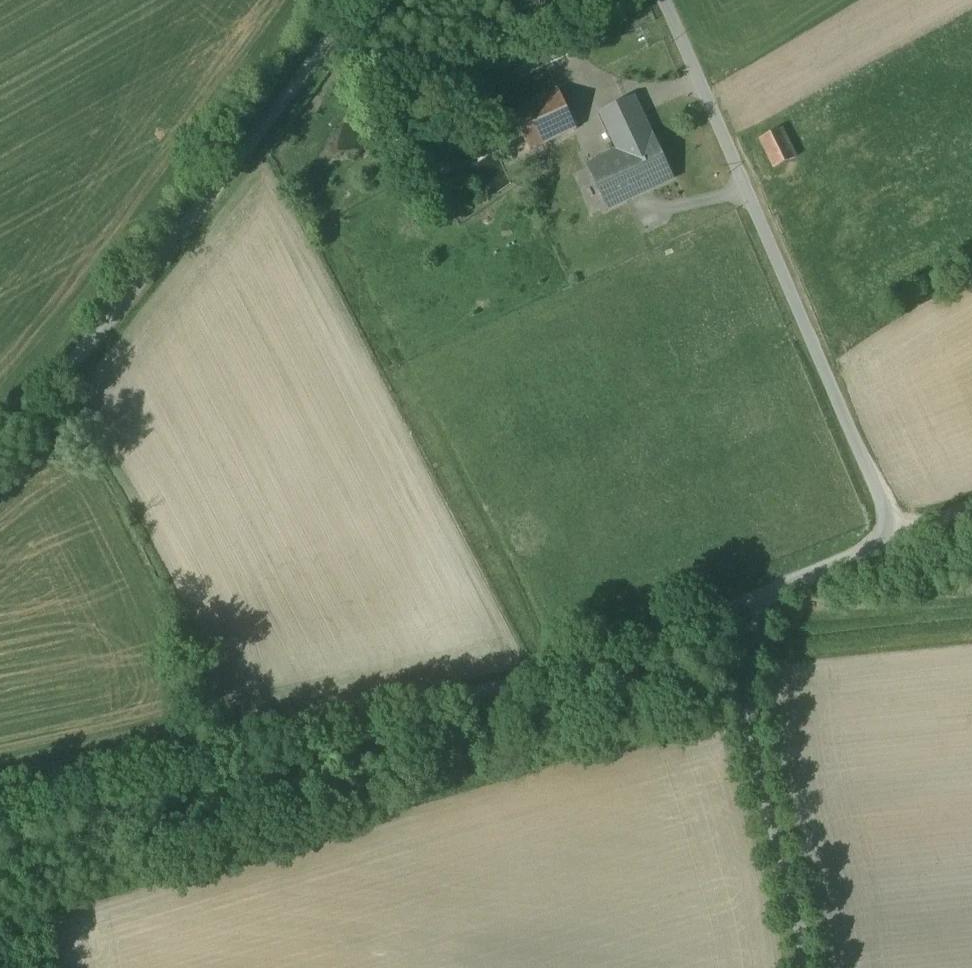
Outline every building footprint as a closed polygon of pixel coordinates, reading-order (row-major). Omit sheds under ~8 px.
[(579,131),(560,89),(511,111),(530,153),(579,131)] [(674,177),(635,92),(598,109),(616,146),(587,158),(608,208),(643,193),(643,192),(674,177)] [(795,157),(783,131),(758,142),(771,169),(795,157)]
